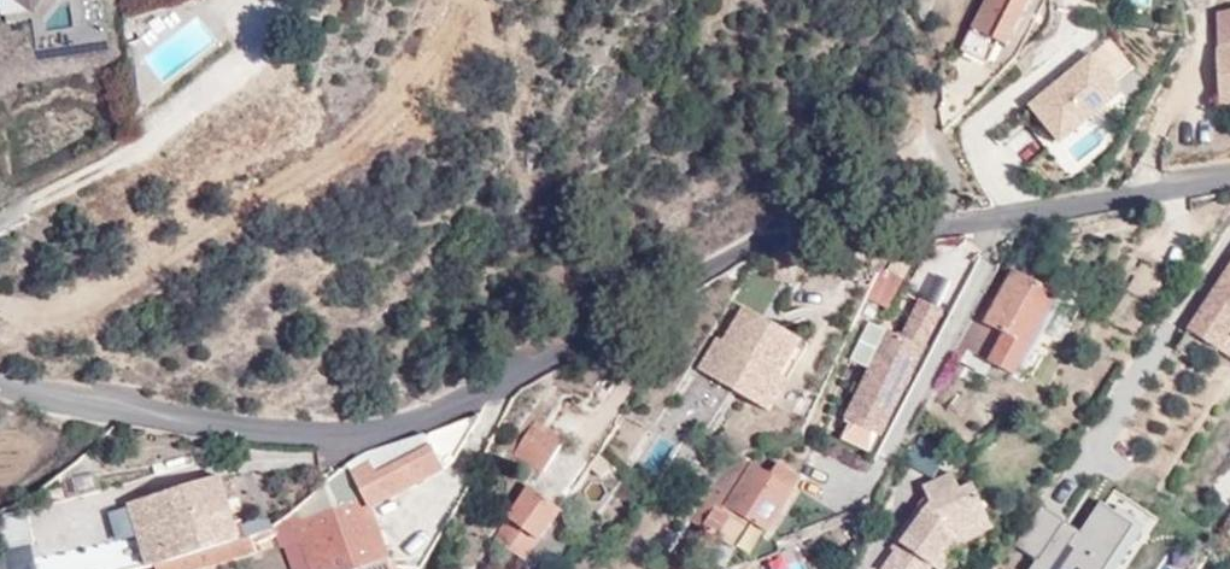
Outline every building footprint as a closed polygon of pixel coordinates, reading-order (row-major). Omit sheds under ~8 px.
[(22,11),(30,0),(7,0),(22,11)] [(972,34),(963,29),(951,49),(985,68),(997,48),(1007,52),(1030,0),(987,0),(972,34)] [(116,44),(132,31),(130,23),(121,14),(103,31),(116,44)] [(1219,46),(1220,113),(1223,113),(1229,113),(1229,46),(1219,46)] [(1122,95),(1091,53),(1025,105),(1056,148),(1122,95)] [(1186,330),(1229,360),(1229,257),(1186,330)] [(762,309),(776,281),(753,270),(739,298),(762,309)] [(938,306),(949,277),(931,270),(920,299),(938,306)] [(1011,279),(998,271),(967,331),(980,337),(965,365),(983,375),(989,364),(1011,374),(1058,296),(1015,274),(1011,279)] [(896,280),(879,273),(866,302),(884,309),(896,280)] [(849,361),(865,367),(837,440),(880,457),(938,309),(915,299),(901,334),(865,320),(849,361)] [(717,337),(699,370),(772,414),(791,382),(783,377),(804,340),(745,306),(725,342),(717,337)] [(480,419),(426,430),(444,477),(457,469),(480,419)] [(329,477),(340,506),(301,522),(308,541),(319,568),(396,568),(374,507),(444,477),(426,430),(329,477)] [(530,430),(511,464),(541,483),(562,450),(530,430)] [(658,474),(677,444),(661,434),(642,464),(658,474)] [(720,465),(683,524),(714,541),(730,515),(748,526),(766,535),(802,480),(776,469),(770,476),(745,464),(720,465)] [(890,549),(875,568),(931,568),(951,540),(987,522),(970,483),(957,489),(950,473),(919,486),(923,496),(890,540),(893,542),(889,548),(890,549)] [(165,565),(236,543),(218,479),(148,499),(165,565)] [(1014,547),(1043,563),(1039,568),(1122,568),(1153,513),(1107,488),(1084,530),(1037,505),(1014,547)] [(555,516),(525,492),(487,543),(518,567),(555,516)] [(140,568),(150,568),(165,565),(148,499),(127,505),(133,537),(140,568)] [(2,514),(2,546),(28,546),(25,513),(2,514)] [(730,515),(714,541),(730,550),(748,526),(730,515)] [(262,518),(243,533),(256,549),(275,534),(262,518)] [(932,568),(949,568),(964,548),(994,533),(987,522),(951,540),(931,568),(932,568)] [(683,524),(664,557),(679,568),(698,568),(714,541),(683,524)] [(30,568),(140,568),(133,537),(28,558),(30,568)] [(150,568),(204,568),(249,556),(245,541),(236,543),(165,565),(150,568)] [(308,543),(308,541),(284,550),(291,568),(318,568),(308,543)] [(1189,556),(1167,544),(1154,568),(1182,568),(1189,556)] [(2,546),(2,568),(30,568),(28,558),(28,546),(2,546)]
